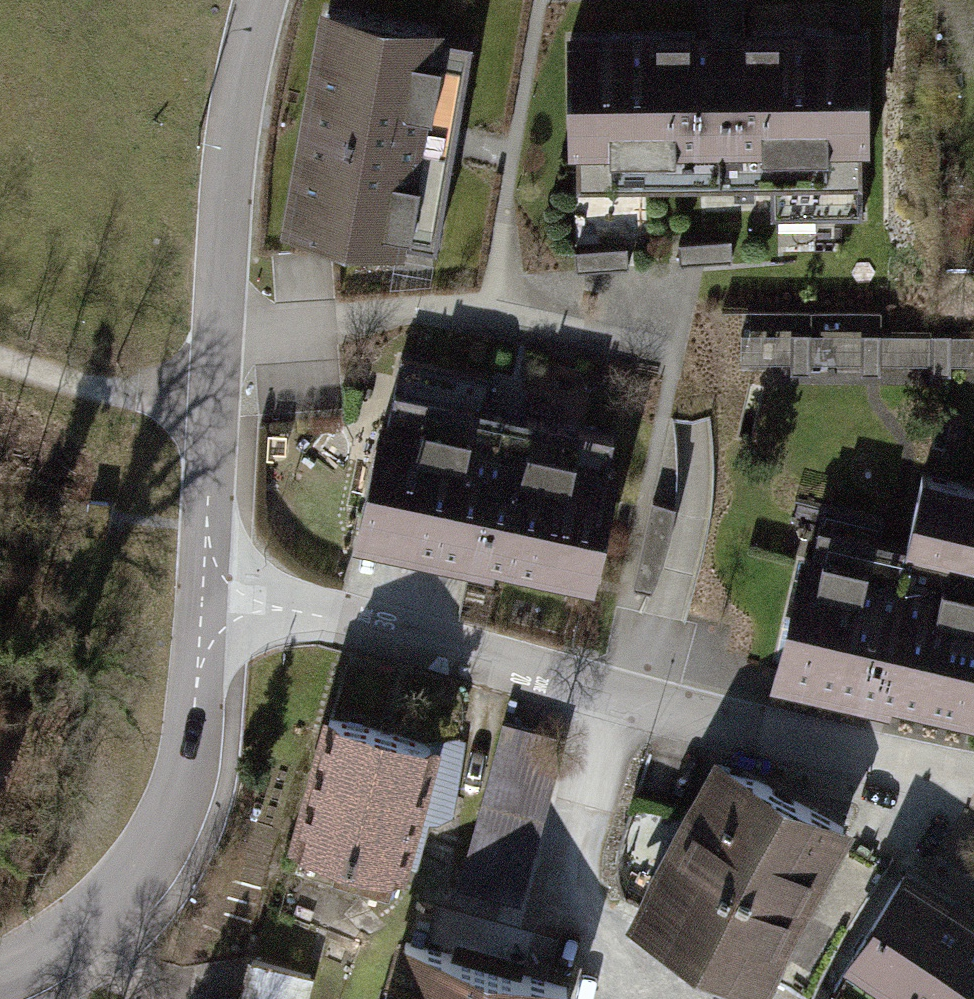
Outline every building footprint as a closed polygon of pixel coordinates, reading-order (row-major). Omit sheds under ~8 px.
[(440,33),(323,12),(283,233),(402,252),(405,239),(438,245),(456,141),(473,47),(439,40),(440,33)] [(702,34),(566,36),(568,157),(578,157),(579,188),(774,185),(774,219),(863,217),(862,150),(871,150),(869,31),(702,34)] [(731,241),(679,245),(681,264),(733,260),(731,241)] [(627,247),(575,252),(577,271),(629,267),(627,247)] [(742,335),(742,365),(792,365),(792,374),(811,374),(811,363),(862,364),(862,373),(879,373),(879,362),(933,362),(933,374),(952,374),(952,363),(973,363),(973,335),(742,335)] [(506,386),(402,363),(360,550),(495,581),(497,572),(597,595),(632,440),(500,410),(506,386)] [(823,510),(812,560),(795,556),(766,691),(887,718),(889,711),(973,729),(973,495),(924,484),(909,554),(875,546),(880,522),(823,510)] [(291,846),(407,877),(409,869),(418,872),(429,826),(438,825),(452,817),(461,768),(466,742),(452,738),(443,745),(327,714),(291,846)] [(504,722),(459,884),(524,902),(569,740),(504,722)] [(718,763),(629,927),(765,998),(767,998),(855,836),(800,807),(718,763)] [(827,998),(973,998),(973,927),(901,881),(827,998)] [(383,998),(572,998),(573,995),(485,972),(396,949),(383,998)]
